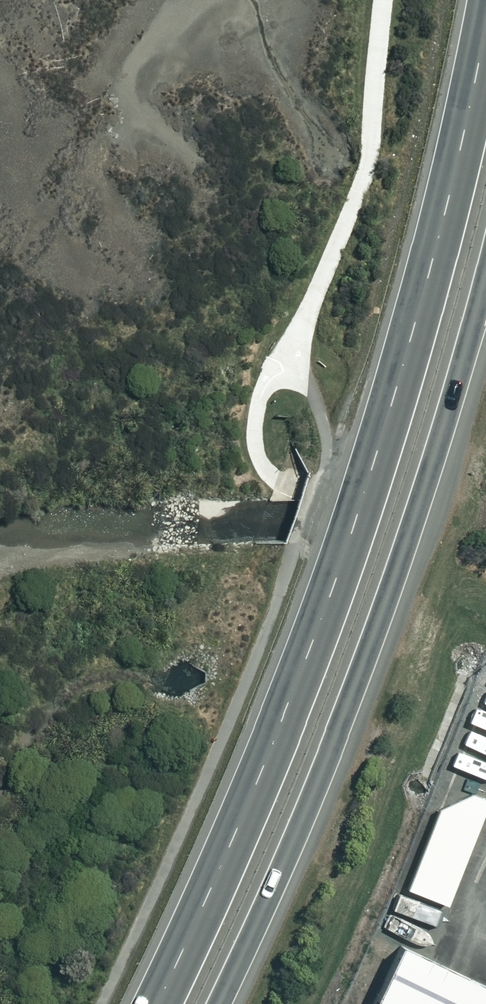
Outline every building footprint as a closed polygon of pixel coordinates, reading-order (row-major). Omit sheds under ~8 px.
[(483,796),(445,781),(404,886),(442,901),(483,796)] [(392,936),(359,1003),(485,1003),(485,980),(392,936)]
